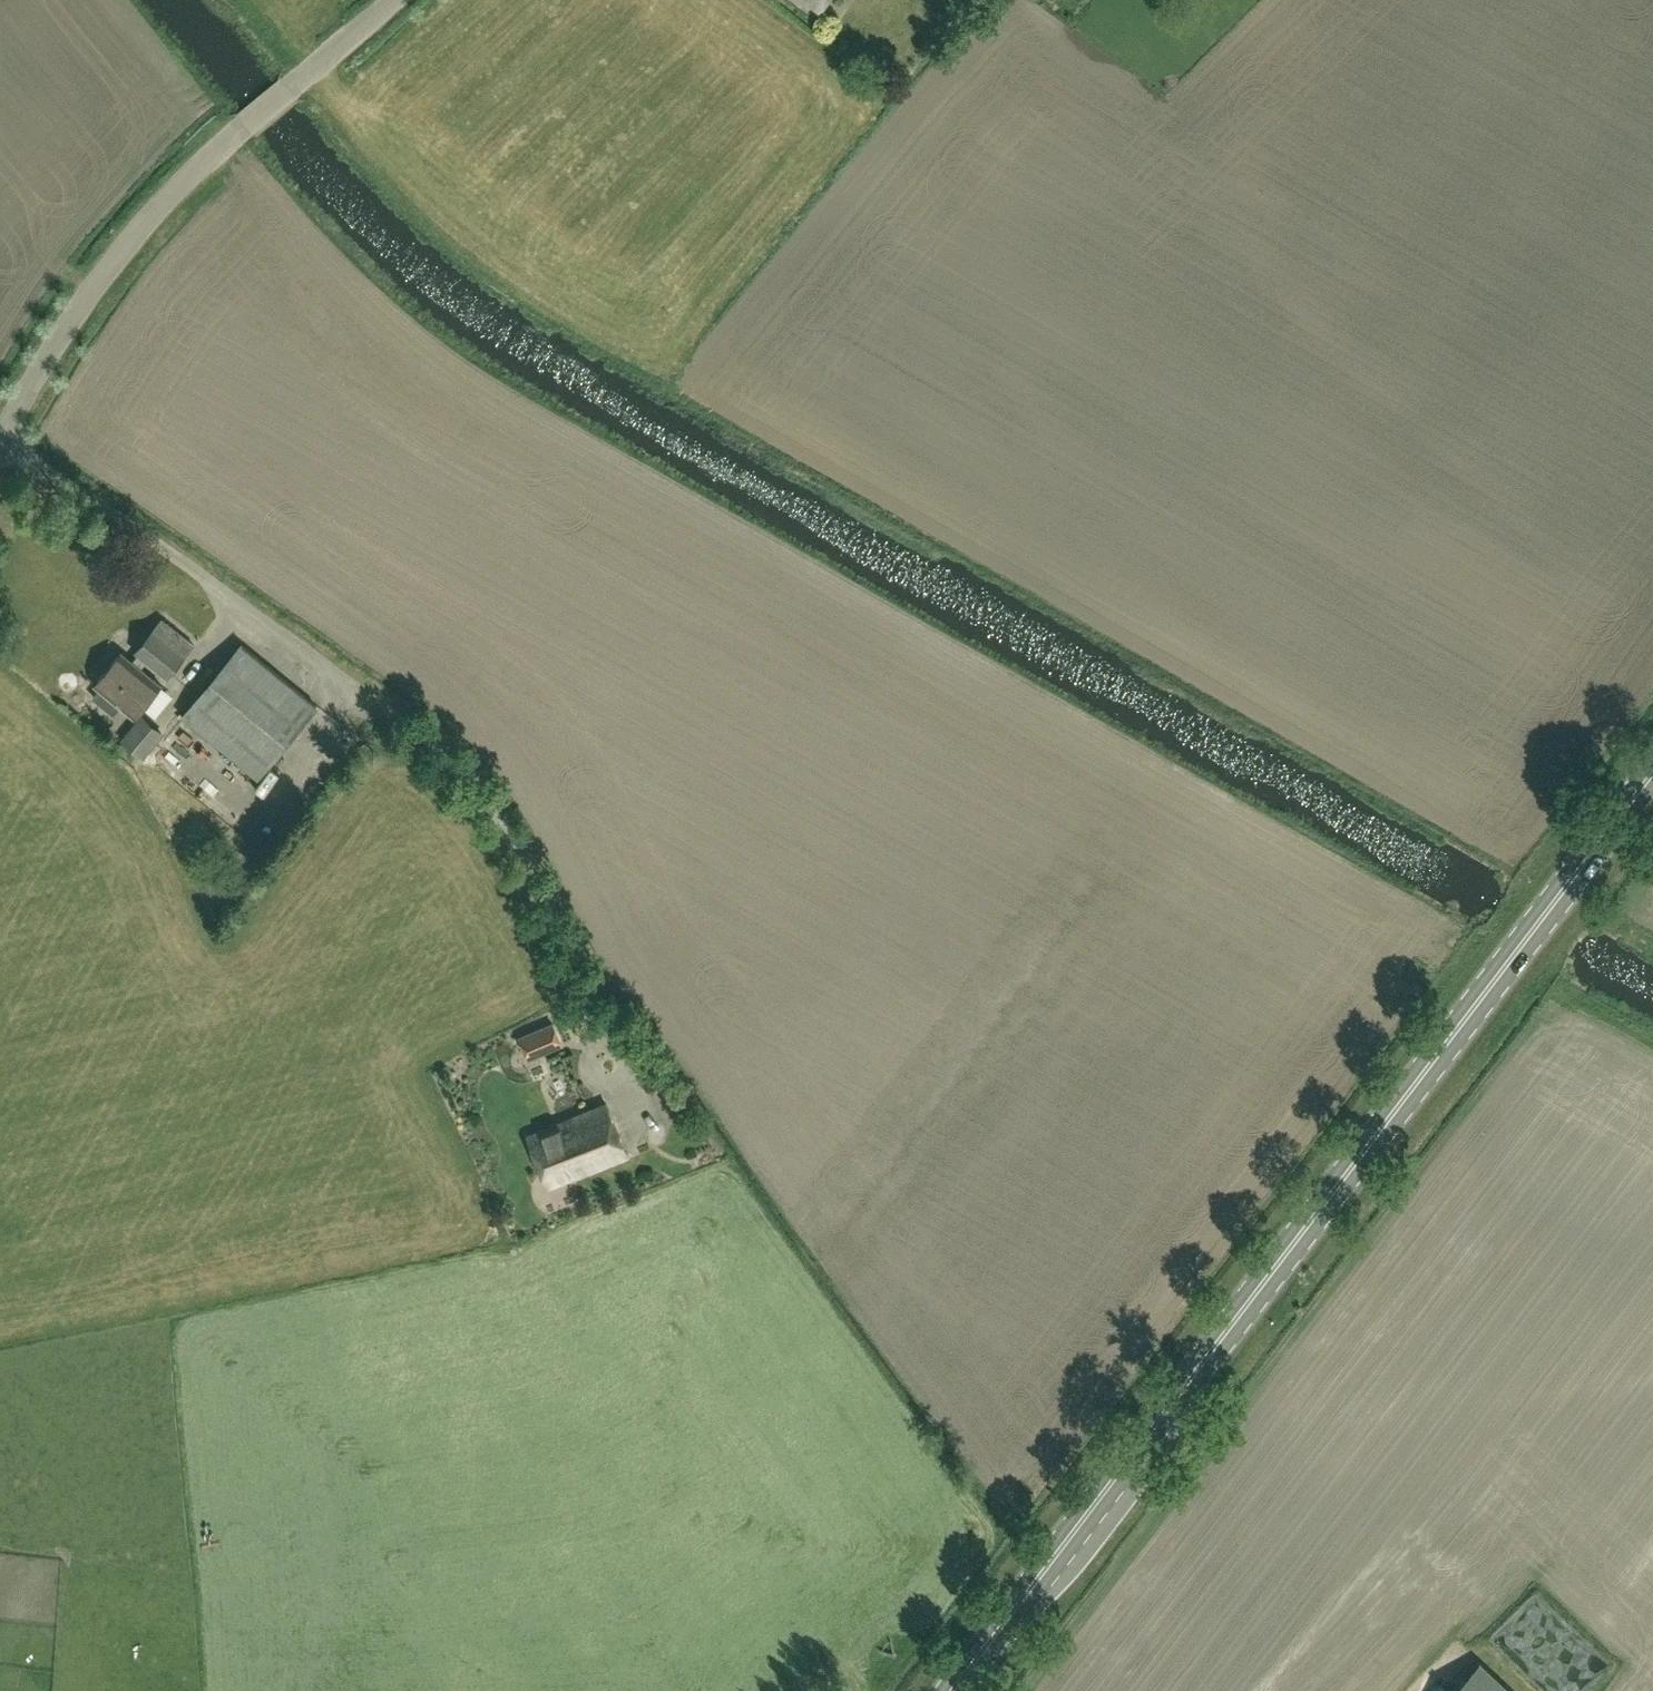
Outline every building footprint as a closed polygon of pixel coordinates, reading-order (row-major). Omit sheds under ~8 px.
[(831,0),(807,0),(823,11),(831,0)] [(135,651),(139,654),(147,661),(167,678),(194,646),(163,619),(135,651)] [(183,716),(256,778),(316,707),(243,645),(183,716)] [(140,668),(147,661),(139,654),(132,661),(122,651),(93,682),(102,690),(95,698),(111,712),(118,705),(132,717),(160,686),(140,668)] [(167,733),(143,713),(122,739),(146,758),(167,733)] [(521,1035),(530,1059),(564,1045),(555,1022),(521,1035)] [(549,1187),(628,1155),(607,1103),(528,1135),(549,1187)] [(1388,1638),(1402,1657),(1412,1650),(1397,1631),(1388,1638)] [(1482,1664),(1456,1690),(1510,1690),(1482,1664)]
